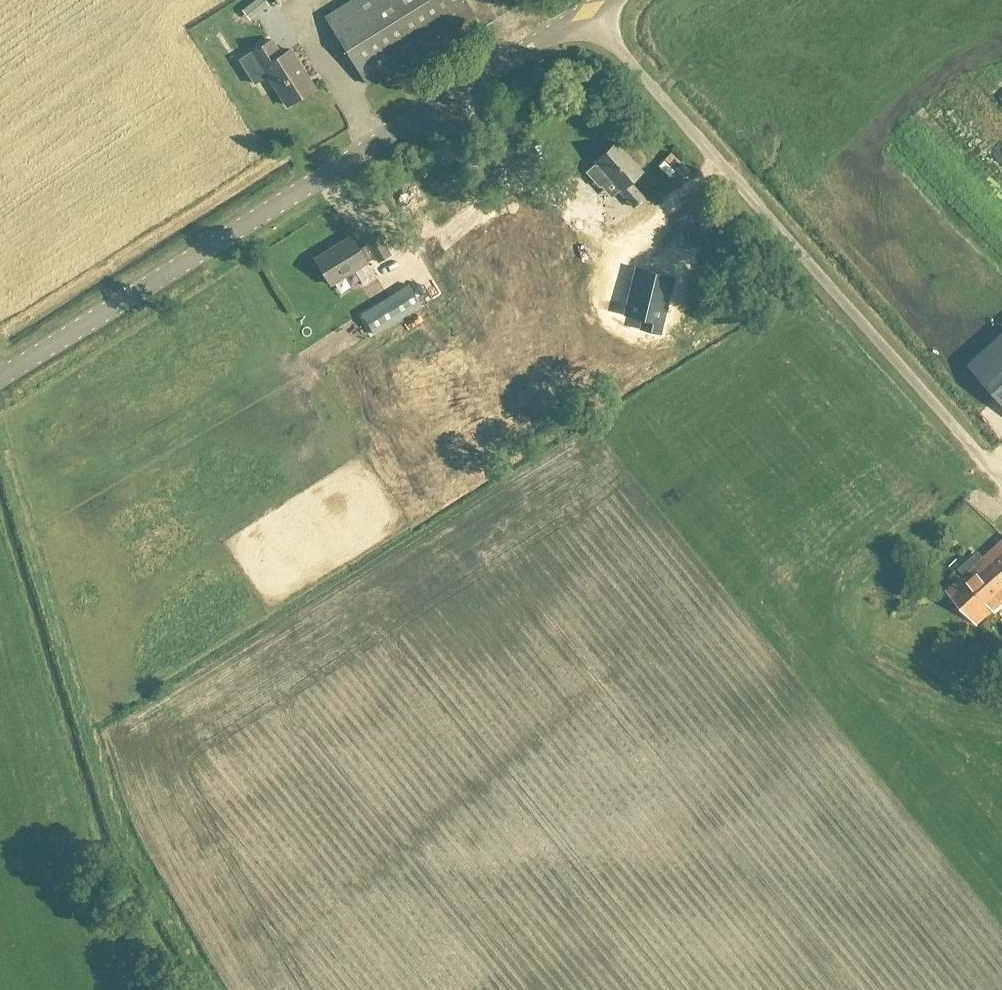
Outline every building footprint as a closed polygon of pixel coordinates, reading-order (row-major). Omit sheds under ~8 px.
[(476,19),(464,0),(351,0),(323,18),(366,87),(476,19)] [(271,42),(239,62),(254,86),(268,77),(286,107),(314,91),(290,51),(280,57),(271,42)] [(633,209),(643,199),(629,184),(642,173),(616,144),(595,163),(596,164),(586,174),(598,188),(609,179),(620,191),(618,192),(633,209)] [(366,246),(358,251),(350,238),(314,259),(330,285),(366,263),(374,258),(377,263),(389,256),(378,237),(365,244),(366,246)] [(655,302),(664,256),(627,249),(618,295),(655,302)] [(403,302),(366,325),(374,337),(422,307),(408,286),(397,293),(403,302)] [(971,368),(1001,403),(1001,339),(971,368)] [(975,565),(1001,595),(1001,540),(975,565)] [(975,565),(944,592),(975,626),(1001,602),(1001,601),(1001,600),(1001,595),(975,565)]
